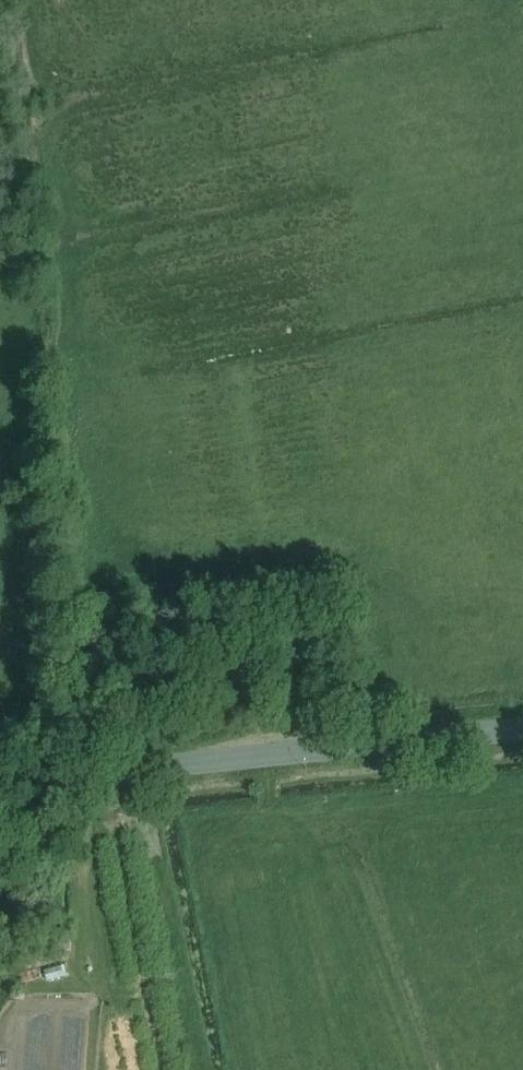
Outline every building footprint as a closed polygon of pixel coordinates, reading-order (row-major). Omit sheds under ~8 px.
[(63,967),(46,972),(49,982),(66,977),(63,967)]
